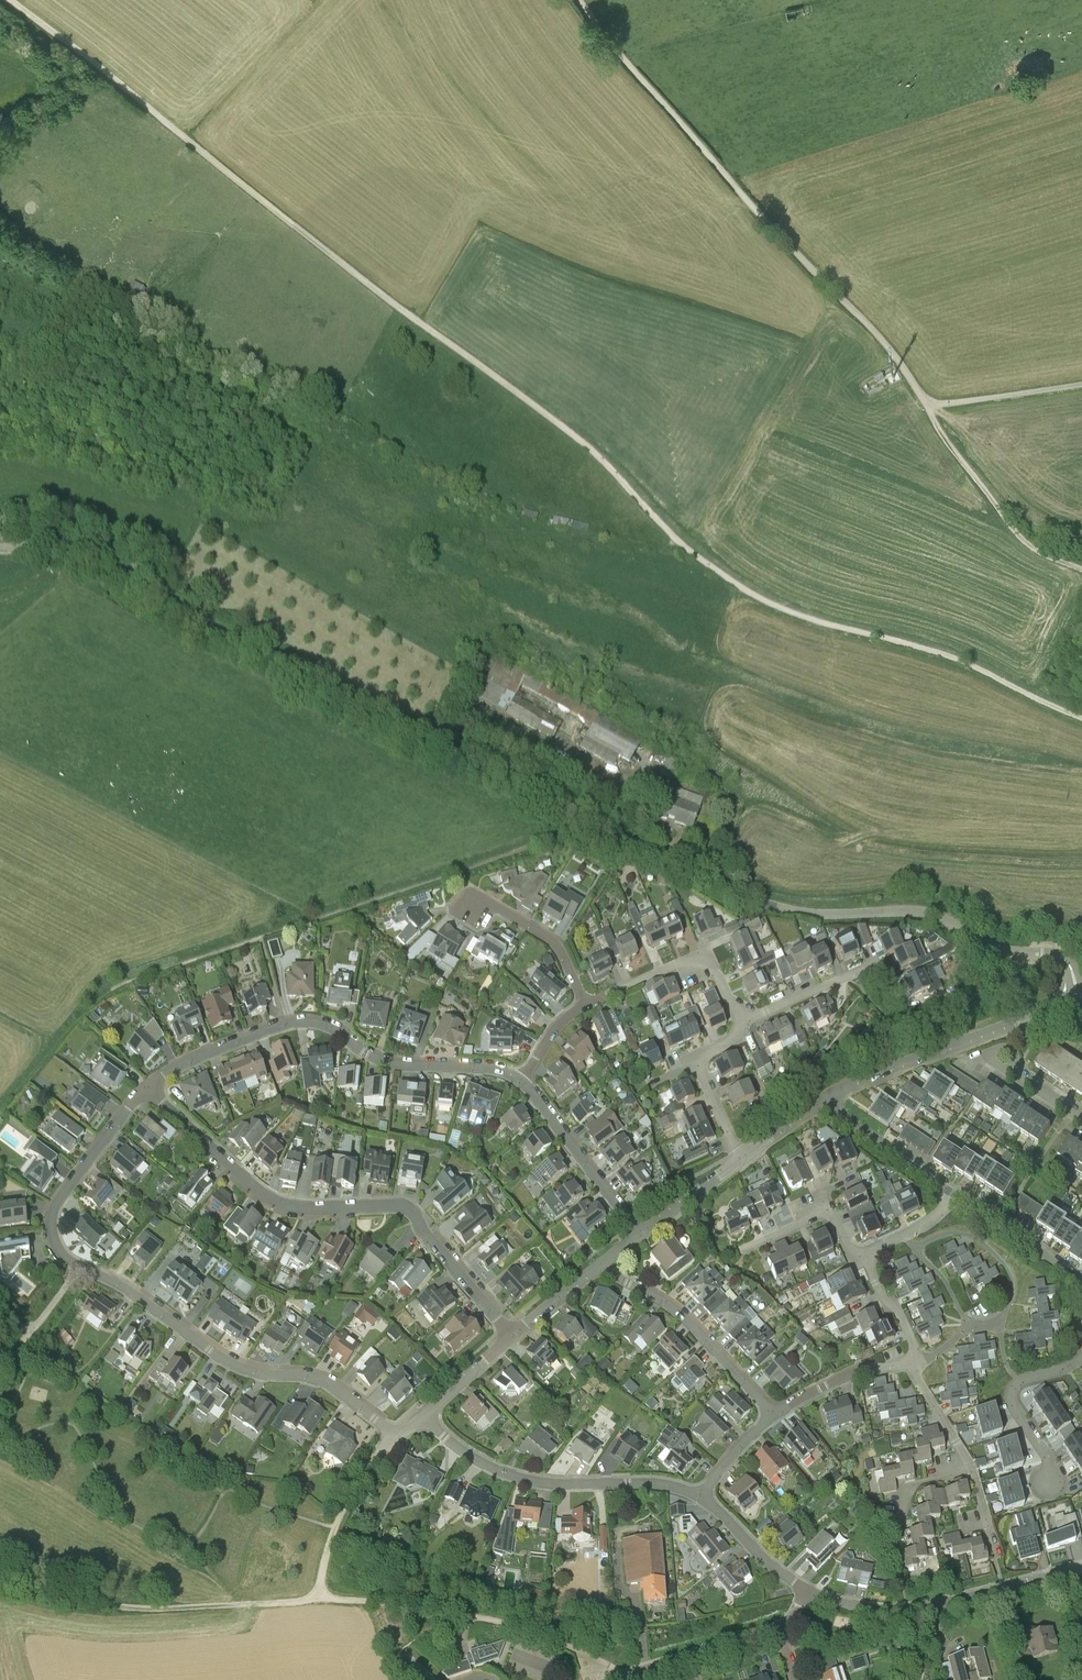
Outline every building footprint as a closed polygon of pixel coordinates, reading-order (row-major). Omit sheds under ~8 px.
[(137,305),(147,287),(134,281),(125,299),(137,305)] [(874,377),(877,383),(884,379),(881,373),(874,377)] [(580,747),(612,767),(618,758),(629,764),(643,739),(600,714),(593,726),(580,747)] [(673,774),(680,761),(669,755),(662,768),(673,774)] [(700,807),(674,797),(674,799),(673,799),(671,804),(662,800),(656,815),(667,819),(668,816),(676,819),(677,818),(683,820),(681,825),(684,826),(692,829),(700,807)] [(523,876),(516,877),(515,871),(500,874),(503,888),(504,889),(505,891),(506,892),(508,892),(510,893),(512,892),(513,896),(517,895),(520,897),(520,900),(522,901),(525,901),(528,896),(534,900),(532,903),(538,907),(543,900),(537,896),(548,878),(542,874),(542,873),(523,877),(523,876)] [(658,883),(666,885),(668,878),(660,876),(658,883)] [(554,895),(543,913),(559,923),(564,915),(567,910),(574,915),(582,901),(576,897),(569,893),(566,897),(563,895),(560,899),(554,895)] [(426,903),(432,901),(429,894),(410,900),(411,901),(414,900),(415,903),(394,911),(396,916),(391,921),(396,926),(408,921),(411,925),(397,938),(405,946),(416,934),(420,933),(419,931),(430,921),(425,916),(424,913),(428,909),(426,903)] [(684,914),(680,905),(677,900),(671,903),(677,917),(684,914)] [(635,907),(629,910),(630,913),(635,923),(641,937),(646,935),(651,948),(667,941),(660,924),(655,915),(641,920),(639,915),(638,912),(635,907)] [(722,929),(718,920),(712,923),(708,913),(693,920),(701,938),(722,929)] [(660,924),(667,941),(682,935),(675,918),(660,924)] [(737,955),(760,945),(754,933),(762,929),(758,920),(750,924),(745,926),(748,933),(746,934),(745,934),(731,940),(737,955)] [(727,934),(740,929),(737,922),(724,927),(727,934)] [(407,952),(403,957),(412,962),(416,957),(416,958),(425,949),(430,952),(429,954),(442,961),(441,963),(454,970),(459,962),(453,959),(463,942),(457,938),(452,935),(454,932),(445,927),(438,938),(428,932),(407,952)] [(630,937),(616,944),(609,928),(601,931),(604,936),(613,958),(620,955),(623,961),(637,954),(630,937)] [(506,944),(509,946),(514,938),(505,932),(504,934),(499,931),(497,935),(489,937),(487,941),(481,937),(471,954),(482,961),(485,960),(486,959),(497,966),(506,952),(503,950),(506,944)] [(873,943),(868,933),(867,931),(861,934),(860,933),(866,946),(873,943)] [(866,946),(860,933),(852,937),(850,933),(834,940),(843,961),(851,957),(852,958),(852,959),(853,959),(855,958),(855,957),(855,956),(859,954),(857,950),(866,946)] [(894,953),(903,949),(896,933),(879,941),(886,957),(894,953)] [(613,958),(604,936),(597,939),(604,955),(588,963),(592,971),(590,972),(594,983),(604,978),(603,975),(611,971),(607,961),(613,958)] [(273,958),(284,955),(279,939),(268,942),(273,958)] [(930,955),(924,958),(918,943),(903,949),(894,953),(901,969),(909,965),(912,971),(919,968),(922,967),(922,966),(933,962),(930,955)] [(775,962),(780,959),(778,955),(773,957),(772,953),(765,957),(760,945),(737,955),(740,962),(739,963),(738,965),(739,968),(742,969),(743,969),(744,970),(757,964),(759,968),(774,962),(775,962)] [(789,954),(790,957),(784,960),(792,976),(813,966),(807,954),(804,947),(789,954)] [(831,966),(823,948),(822,947),(807,954),(813,966),(816,973),(831,966)] [(792,977),(792,976),(784,960),(784,958),(780,959),(775,962),(774,962),(783,981),(792,977)] [(934,969),(941,965),(938,959),(933,962),(912,971),(909,973),(912,977),(906,980),(913,996),(927,990),(929,994),(932,993),(943,988),(934,969)] [(313,996),(312,967),(292,967),(292,976),(287,976),(288,997),(298,997),(298,999),(299,999),(299,997),(302,997),(302,999),(303,999),(303,997),(313,996)] [(541,998),(546,993),(555,1002),(566,990),(542,968),(527,985),(541,998)] [(328,993),(326,1005),(337,1007),(338,1004),(350,1006),(352,993),(349,993),(351,981),(352,977),(336,974),(335,979),(332,994),(328,993)] [(742,982),(749,997),(768,988),(761,974),(742,982)] [(503,976),(499,983),(507,989),(511,982),(503,976)] [(670,1000),(679,996),(672,981),(663,984),(660,978),(644,985),(648,993),(653,990),(659,1005),(661,1004),(670,1000)] [(249,995),(242,997),(249,1016),(266,1010),(264,1003),(270,1000),(265,986),(255,990),(249,995)] [(136,995),(147,996),(148,988),(137,987),(136,995)] [(212,1001),(203,1004),(205,1010),(206,1014),(211,1028),(222,1023),(223,1026),(231,1022),(229,1015),(227,1011),(226,1007),(233,1004),(227,989),(220,991),(219,989),(209,993),(212,1001)] [(710,1011),(702,1014),(710,1032),(726,1025),(721,1015),(724,1013),(714,990),(703,995),(710,1011)] [(514,1017),(513,1019),(526,1028),(534,1016),(530,1013),(534,1008),(516,995),(508,1007),(513,1011),(514,1017)] [(679,996),(670,1000),(673,1005),(682,1001),(679,996)] [(805,1020),(799,1023),(800,1026),(807,1023),(809,1027),(814,1025),(828,1018),(827,1016),(834,1013),(831,1006),(828,999),(821,1002),(821,1003),(802,1012),(805,1020)] [(364,1003),(360,1025),(384,1030),(389,1008),(390,1003),(389,1001),(382,1000),(381,1006),(364,1003)] [(178,1021),(171,1024),(179,1044),(194,1037),(190,1028),(202,1023),(194,1004),(188,1006),(189,1009),(175,1014),(178,1021)] [(677,1027),(662,1033),(658,1023),(659,1022),(653,1008),(646,1011),(658,1041),(663,1038),(669,1050),(684,1043),(677,1027)] [(700,1036),(696,1029),(704,1025),(696,1008),(687,1012),(689,1018),(676,1024),(677,1026),(677,1027),(684,1043),(700,1036)] [(629,1010),(623,1013),(624,1015),(625,1019),(626,1020),(627,1019),(632,1017),(630,1012),(629,1010)] [(89,1018),(94,1024),(99,1019),(94,1013),(89,1018)] [(416,1046),(425,1021),(403,1013),(394,1038),(402,1041),(402,1042),(403,1042),(403,1040),(408,1042),(407,1044),(408,1043),(416,1046)] [(620,1026),(614,1029),(607,1013),(593,1020),(602,1039),(599,1040),(602,1048),(612,1044),(610,1038),(616,1035),(620,1043),(626,1040),(624,1036),(620,1026)] [(442,1022),(435,1040),(447,1045),(447,1044),(448,1042),(454,1045),(455,1045),(462,1048),(469,1033),(461,1029),(463,1025),(452,1021),(444,1017),(442,1022)] [(144,1042),(134,1052),(145,1064),(160,1050),(153,1043),(163,1035),(154,1020),(141,1031),(138,1035),(144,1042)] [(492,1034),(489,1034),(489,1051),(497,1051),(500,1054),(503,1051),(511,1052),(511,1048),(518,1048),(519,1049),(521,1045),(515,1042),(520,1032),(499,1020),(492,1034)] [(806,1042),(801,1031),(796,1021),(788,1025),(785,1020),(772,1026),(780,1044),(783,1050),(799,1042),(800,1045),(806,1042)] [(772,1026),(759,1031),(767,1050),(765,1051),(768,1057),(783,1050),(780,1044),(772,1026)] [(627,1040),(633,1054),(639,1051),(631,1033),(624,1036),(626,1040),(627,1040)] [(580,1063),(593,1053),(580,1036),(567,1045),(570,1050),(565,1054),(576,1070),(576,1069),(579,1073),(586,1068),(583,1064),(582,1065),(580,1063)] [(287,1072),(297,1069),(287,1043),(272,1049),(276,1060),(269,1063),(277,1083),(290,1079),(287,1072)] [(1049,1044),(1035,1066),(1041,1070),(1042,1068),(1047,1072),(1046,1073),(1053,1078),(1054,1077),(1059,1080),(1058,1081),(1066,1086),(1066,1085),(1071,1088),(1071,1089),(1078,1094),(1079,1093),(1081,1095),(1081,1066),(1049,1044)] [(652,1045),(639,1051),(647,1070),(661,1063),(652,1045)] [(309,1059),(300,1060),(302,1074),(303,1077),(303,1078),(304,1091),(322,1089),(320,1075),(319,1072),(332,1070),(330,1049),(318,1050),(308,1052),(308,1055),(309,1059)] [(99,1068),(92,1078),(108,1089),(111,1084),(113,1086),(115,1086),(118,1086),(120,1085),(123,1080),(127,1075),(124,1073),(125,1072),(126,1071),(127,1069),(102,1050),(98,1054),(92,1063),(97,1066),(99,1068)] [(770,1064),(771,1064),(768,1057),(765,1051),(765,1050),(758,1053),(764,1067),(765,1067),(764,1066),(770,1064)] [(823,1059),(827,1055),(822,1050),(816,1056),(812,1060),(817,1065),(823,1059)] [(758,1070),(764,1067),(758,1053),(752,1055),(758,1070)] [(249,1058),(236,1063),(244,1082),(256,1077),(257,1081),(266,1078),(260,1062),(257,1054),(249,1058)] [(717,1072),(722,1081),(743,1071),(735,1055),(730,1058),(717,1064),(717,1063),(714,1064),(717,1072)] [(557,1098),(577,1084),(560,1062),(547,1071),(554,1081),(548,1086),(557,1098)] [(225,1067),(216,1070),(219,1078),(225,1094),(234,1090),(234,1089),(233,1088),(233,1086),(244,1082),(236,1063),(225,1067)] [(764,1067),(767,1073),(773,1071),(770,1064),(764,1066),(765,1067),(764,1067)] [(949,1080),(951,1077),(956,1070),(950,1066),(942,1078),(948,1082),(949,1080)] [(769,1077),(767,1073),(764,1067),(758,1070),(762,1080),(769,1077)] [(337,1088),(357,1090),(359,1070),(338,1068),(337,1088)] [(948,1082),(954,1086),(961,1074),(956,1070),(951,1077),(949,1080),(948,1082)] [(935,1074),(929,1083),(949,1097),(955,1087),(954,1086),(948,1082),(942,1078),(935,1074)] [(955,1087),(959,1090),(967,1078),(961,1074),(954,1086),(955,1087)] [(190,1081),(180,1086),(185,1098),(186,1098),(190,1099),(193,1109),(204,1105),(204,1106),(217,1101),(206,1075),(198,1078),(195,1079),(191,1081),(190,1081)] [(959,1090),(965,1094),(973,1082),(967,1078),(959,1090)] [(363,1099),(384,1101),(386,1081),(365,1079),(363,1099)] [(965,1094),(971,1098),(979,1086),(973,1082),(965,1094)] [(664,1110),(665,1112),(668,1117),(674,1115),(683,1110),(681,1105),(694,1098),(687,1083),(670,1091),(676,1104),(664,1110)] [(754,1099),(753,1098),(755,1098),(748,1083),(727,1093),(734,1108),(754,1099)] [(922,1093),(929,1097),(942,1107),(949,1097),(929,1083),(922,1093)] [(983,1107),(994,1089),(985,1083),(973,1100),(983,1107)] [(410,1107),(412,1085),(412,1086),(399,1084),(397,1105),(410,1107)] [(929,1097),(922,1093),(909,1084),(902,1094),(922,1107),(929,1097)] [(74,1104),(73,1106),(75,1108),(74,1110),(88,1121),(96,1110),(99,1107),(102,1109),(108,1102),(85,1085),(80,1092),(85,1095),(79,1103),(77,1101),(75,1102),(74,1104)] [(427,1107),(424,1107),(426,1087),(413,1086),(413,1085),(412,1085),(410,1107),(410,1115),(426,1116),(427,1107)] [(439,1086),(437,1107),(451,1108),(452,1099),(453,1088),(439,1086)] [(462,1107),(458,1117),(466,1120),(470,1110),(478,1113),(475,1123),(482,1126),(486,1116),(489,1117),(493,1106),(496,1107),(499,1097),(478,1089),(469,1086),(462,1107)] [(992,1113),(1006,1092),(1003,1095),(994,1089),(983,1107),(992,1113)] [(1004,1115),(1015,1098),(1006,1092),(992,1113),(993,1113),(995,1110),(1004,1115)] [(582,1097),(568,1108),(568,1109),(571,1106),(575,1111),(571,1114),(580,1125),(585,1121),(588,1125),(594,1120),(591,1116),(594,1114),(596,1109),(593,1105),(595,1101),(589,1093),(583,1098),(582,1097)] [(916,1117),(922,1107),(902,1094),(896,1104),(902,1108),(916,1117)] [(902,1108),(896,1104),(882,1095),(875,1105),(895,1118),(902,1108)] [(1011,1125),(1025,1104),(1015,1098),(1004,1115),(1013,1121),(1010,1125),(1011,1125)] [(1020,1132),(1032,1114),(1023,1108),(1025,1105),(1025,1104),(1011,1125),(1020,1132)] [(332,1112),(331,1107),(326,1105),(319,1111),(320,1115),(325,1118),(332,1112)] [(889,1128),(895,1118),(875,1105),(869,1115),(889,1128)] [(505,1130),(511,1138),(531,1123),(525,1116),(527,1114),(521,1106),(501,1121),(507,1128),(505,1130)] [(690,1132),(706,1125),(699,1109),(683,1117),(690,1132)] [(617,1122),(609,1112),(595,1122),(599,1127),(587,1135),(597,1148),(614,1135),(613,1135),(622,1128),(617,1122)] [(57,1113),(42,1133),(69,1153),(84,1134),(57,1113)] [(1029,1138),(1041,1120),(1032,1114),(1020,1132),(1029,1138)] [(677,1123),(677,1121),(674,1115),(668,1117),(662,1120),(658,1121),(662,1130),(677,1123)] [(973,1123),(979,1127),(982,1122),(977,1118),(973,1123)] [(144,1122),(134,1133),(154,1149),(162,1139),(168,1144),(171,1140),(177,1134),(163,1122),(157,1128),(146,1119),(144,1122)] [(1041,1120),(1029,1138),(1039,1144),(1051,1127),(1041,1120)] [(238,1129),(228,1139),(239,1149),(244,1144),(251,1150),(266,1134),(269,1130),(262,1123),(258,1127),(253,1122),(247,1129),(243,1133),(238,1129)] [(379,1132),(386,1133),(387,1123),(380,1122),(379,1132)] [(985,1126),(983,1129),(989,1132),(992,1128),(986,1124),(985,1126)] [(685,1152),(688,1158),(708,1150),(705,1143),(713,1139),(706,1125),(690,1132),(683,1135),(689,1150),(685,1152)] [(905,1141),(913,1129),(907,1126),(900,1137),(905,1141)] [(911,1145),(919,1133),(913,1129),(905,1141),(911,1145)] [(524,1144),(535,1158),(551,1146),(540,1132),(524,1144)] [(938,1132),(933,1139),(938,1142),(942,1135),(938,1132)] [(917,1148),(924,1137),(919,1133),(911,1145),(917,1148)] [(428,1143),(436,1144),(437,1136),(429,1135),(428,1143)] [(613,1170),(629,1158),(624,1151),(630,1146),(623,1136),(600,1152),(600,1153),(604,1150),(607,1155),(605,1156),(605,1159),(613,1170)] [(923,1152),(930,1141),(924,1137),(917,1148),(923,1152)] [(268,1139),(252,1157),(258,1162),(261,1165),(269,1171),(277,1163),(275,1160),(280,1154),(282,1152),(283,1151),(283,1150),(284,1149),(284,1148),(283,1146),(283,1145),(283,1144),(282,1144),(281,1143),(280,1142),(279,1142),(278,1142),(277,1142),(276,1142),(275,1142),(274,1143),(273,1143),(268,1139)] [(1067,1163),(1079,1145),(1069,1139),(1057,1156),(1067,1163)] [(930,1141),(923,1152),(928,1156),(936,1144),(930,1141)] [(825,1153),(832,1168),(839,1164),(841,1168),(856,1161),(848,1142),(825,1153)] [(943,1167),(954,1150),(945,1143),(933,1161),(943,1167)] [(33,1171),(26,1179),(41,1191),(52,1176),(50,1174),(54,1169),(51,1167),(56,1159),(36,1144),(30,1152),(40,1160),(37,1165),(34,1162),(30,1168),(33,1171)] [(1081,1161),(1081,1147),(1079,1145),(1067,1163),(1076,1169),(1081,1161)] [(120,1153),(110,1165),(128,1181),(129,1181),(136,1172),(137,1171),(144,1163),(129,1150),(129,1151),(124,1157),(120,1153)] [(280,1177),(279,1182),(283,1182),(296,1185),(302,1159),(303,1153),(291,1150),(290,1157),(289,1156),(288,1156),(285,1167),(282,1167),(280,1177)] [(966,1152),(963,1156),(954,1150),(943,1167),(952,1174),(966,1152)] [(832,1169),(832,1168),(825,1153),(824,1151),(803,1160),(810,1175),(816,1172),(818,1176),(832,1169)] [(964,1176),(975,1158),(966,1152),(952,1174),(953,1174),(955,1170),(964,1176)] [(1002,1160),(1008,1163),(1013,1156),(1007,1152),(1002,1160)] [(381,1156),(367,1154),(364,1175),(371,1176),(370,1183),(387,1186),(390,1163),(380,1161),(381,1156)] [(538,1182),(546,1177),(550,1183),(565,1172),(560,1164),(562,1163),(558,1156),(533,1175),(538,1182)] [(810,1175),(803,1160),(801,1156),(787,1162),(789,1166),(782,1169),(784,1174),(790,1187),(791,1186),(793,1190),(801,1186),(801,1185),(806,1182),(806,1181),(811,1179),(812,1181),(810,1175)] [(330,1169),(328,1184),(329,1184),(335,1185),(341,1186),(341,1187),(354,1189),(356,1168),(343,1166),(344,1160),(332,1158),(331,1165),(330,1169)] [(987,1161),(987,1160),(984,1164),(975,1158),(964,1176),(973,1182),(987,1161)] [(399,1172),(397,1185),(406,1187),(416,1188),(413,1187),(414,1182),(417,1182),(421,1183),(424,1162),(404,1160),(402,1174),(400,1174),(400,1173),(399,1172)] [(985,1185),(997,1167),(987,1161),(973,1182),(974,1182),(976,1179),(985,1185)] [(315,1163),(311,1187),(328,1189),(328,1188),(329,1184),(328,1184),(330,1169),(331,1165),(315,1163)] [(644,1174),(638,1167),(635,1170),(630,1164),(616,1175),(622,1183),(625,1181),(634,1194),(641,1189),(642,1190),(651,1183),(649,1181),(644,1174)] [(994,1191),(1006,1173),(997,1167),(985,1185),(994,1191)] [(189,1198),(197,1205),(212,1186),(205,1180),(207,1177),(199,1171),(178,1195),(186,1202),(189,1198)] [(469,1194),(458,1181),(458,1182),(449,1172),(437,1182),(445,1192),(433,1203),(444,1215),(469,1194)] [(881,1172),(876,1175),(881,1186),(886,1197),(888,1202),(895,1199),(902,1216),(903,1217),(910,1214),(909,1212),(917,1209),(917,1210),(918,1210),(909,1191),(904,1194),(901,1195),(896,1197),(894,1191),(891,1186),(889,1182),(886,1183),(881,1172)] [(1006,1173),(994,1191),(1004,1197),(1016,1180),(1006,1173)] [(163,1183),(169,1187),(173,1182),(167,1177),(163,1183)] [(112,1203),(122,1191),(108,1179),(103,1184),(99,1180),(93,1187),(94,1188),(85,1198),(99,1209),(107,1200),(112,1203)] [(561,1202),(565,1209),(583,1196),(573,1183),(556,1195),(553,1191),(542,1199),(550,1210),(561,1202)] [(758,1191),(747,1197),(747,1198),(752,1207),(752,1209),(758,1221),(769,1216),(767,1210),(774,1207),(775,1209),(782,1206),(780,1200),(772,1184),(758,1191)] [(861,1189),(843,1197),(847,1206),(850,1212),(853,1211),(856,1218),(871,1211),(869,1206),(873,1204),(866,1188),(862,1190),(861,1189)] [(206,1207),(204,1209),(211,1214),(212,1215),(216,1218),(221,1220),(232,1206),(227,1202),(231,1197),(221,1189),(217,1194),(206,1207)] [(1015,1207),(1020,1211),(1028,1199),(1022,1195),(1015,1207)] [(888,1203),(888,1202),(886,1197),(878,1200),(881,1206),(888,1203)] [(733,1213),(724,1217),(728,1225),(725,1226),(730,1237),(732,1236),(749,1229),(746,1223),(750,1222),(751,1224),(758,1221),(752,1209),(752,1207),(747,1198),(730,1206),(731,1209),(733,1213)] [(1020,1211),(1026,1215),(1034,1203),(1028,1199),(1020,1211)] [(26,1224),(29,1224),(28,1213),(25,1214),(24,1201),(17,1202),(0,1204),(0,1226),(26,1224)] [(578,1239),(586,1233),(605,1219),(595,1206),(592,1208),(586,1201),(566,1217),(573,1225),(569,1227),(578,1239)] [(1026,1215),(1032,1218),(1040,1207),(1034,1203),(1026,1215)] [(457,1217),(454,1220),(459,1227),(454,1232),(465,1245),(486,1227),(490,1224),(485,1217),(479,1211),(473,1204),(457,1217)] [(1046,1230),(1058,1212),(1048,1206),(1038,1222),(1037,1224),(1046,1230)] [(1032,1218),(1038,1222),(1045,1210),(1040,1207),(1032,1218)] [(256,1232),(254,1230),(261,1220),(261,1219),(251,1213),(250,1215),(245,1212),(243,1213),(238,1209),(223,1227),(237,1238),(240,1234),(248,1239),(249,1238),(251,1239),(256,1232)] [(859,1224),(856,1226),(859,1232),(863,1240),(877,1234),(880,1232),(873,1218),(876,1217),(873,1210),(871,1211),(856,1218),(859,1224)] [(1053,1240),(1067,1219),(1058,1212),(1046,1230),(1055,1236),(1053,1240)] [(514,1213),(509,1217),(515,1224),(520,1220),(514,1213)] [(149,1224),(156,1229),(161,1222),(155,1217),(149,1224)] [(106,1235),(86,1218),(76,1229),(82,1234),(80,1238),(94,1250),(106,1235)] [(1067,1219),(1053,1240),(1063,1246),(1074,1229),(1065,1223),(1068,1219),(1067,1219)] [(281,1247),(280,1247),(288,1233),(275,1225),(271,1231),(264,1227),(251,1247),(272,1261),(281,1247)] [(125,1229),(121,1235),(127,1240),(131,1234),(125,1229)] [(1081,1237),(1081,1234),(1074,1229),(1063,1246),(1071,1252),(1069,1256),(1070,1256),(1081,1237)] [(826,1257),(824,1254),(833,1250),(824,1232),(810,1238),(813,1245),(806,1248),(813,1263),(826,1257)] [(295,1234),(285,1252),(292,1256),(290,1259),(299,1264),(305,1267),(309,1259),(311,1256),(314,1258),(319,1249),(319,1248),(316,1246),(318,1242),(307,1237),(306,1240),(302,1237),(295,1234)] [(145,1268),(160,1248),(144,1235),(127,1256),(133,1261),(134,1260),(145,1268)] [(324,1263),(340,1271),(353,1247),(337,1238),(336,1240),(329,1236),(318,1257),(325,1261),(324,1263)] [(478,1250),(483,1256),(478,1260),(488,1272),(507,1256),(496,1244),(499,1243),(494,1237),(478,1250)] [(1081,1257),(1081,1239),(1081,1238),(1081,1237),(1070,1256),(1079,1262),(1081,1257)] [(684,1252),(681,1249),(674,1240),(664,1248),(662,1246),(651,1254),(661,1267),(662,1266),(666,1271),(663,1273),(668,1280),(694,1261),(686,1250),(684,1252)] [(0,1244),(0,1257),(1,1257),(2,1274),(8,1279),(22,1261),(21,1252),(29,1252),(28,1241),(0,1244)] [(951,1263),(967,1254),(963,1246),(957,1249),(953,1242),(943,1247),(947,1255),(939,1259),(943,1267),(951,1263)] [(799,1269),(806,1266),(798,1247),(789,1251),(785,1243),(778,1245),(791,1273),(796,1270),(797,1272),(799,1270),(799,1269)] [(786,1275),(791,1273),(778,1245),(773,1248),(777,1256),(767,1261),(776,1279),(783,1276),(783,1277),(786,1276),(786,1275)] [(383,1257),(373,1248),(367,1255),(368,1257),(359,1268),(375,1281),(392,1261),(385,1255),(383,1257)] [(206,1253),(196,1267),(202,1272),(213,1259),(206,1253)] [(967,1274),(983,1265),(979,1257),(973,1260),(969,1253),(967,1254),(951,1263),(959,1278),(967,1274)] [(903,1279),(921,1270),(919,1271),(915,1263),(909,1266),(906,1258),(895,1263),(899,1270),(891,1274),(895,1282),(903,1279)] [(405,1284),(413,1292),(429,1273),(416,1261),(410,1268),(404,1263),(389,1281),(400,1291),(405,1284)] [(176,1291),(189,1274),(176,1264),(160,1284),(170,1291),(172,1291),(174,1289),(176,1291)] [(526,1270),(521,1264),(498,1284),(515,1304),(533,1289),(532,1288),(538,1283),(530,1274),(524,1279),(520,1275),(526,1270)] [(975,1288),(982,1284),(986,1292),(995,1288),(991,1280),(998,1276),(994,1268),(988,1271),(985,1264),(983,1265),(967,1274),(974,1288),(975,1288)] [(693,1298),(718,1275),(713,1270),(706,1276),(698,1267),(681,1283),(686,1288),(685,1289),(693,1298)] [(921,1298),(930,1294),(926,1287),(934,1283),(930,1275),(924,1278),(921,1270),(903,1279),(910,1294),(918,1291),(921,1298)] [(234,1271),(224,1282),(232,1289),(242,1278),(234,1271)] [(772,1280),(769,1273),(762,1276),(765,1283),(772,1280)] [(824,1281),(819,1284),(826,1300),(830,1298),(831,1297),(840,1293),(850,1288),(845,1276),(849,1274),(848,1273),(825,1284),(824,1281)] [(189,1274),(176,1291),(178,1293),(177,1295),(177,1297),(179,1299),(182,1300),(187,1304),(199,1288),(193,1283),(196,1280),(194,1278),(190,1275),(189,1274)] [(707,1311),(724,1295),(719,1290),(719,1284),(723,1280),(718,1275),(693,1298),(702,1307),(702,1306),(707,1311)] [(822,1275),(807,1282),(809,1288),(819,1284),(824,1281),(825,1281),(822,1275)] [(1055,1296),(1054,1287),(1045,1288),(1044,1280),(1034,1282),(1036,1290),(1027,1291),(1028,1300),(1035,1299),(1036,1307),(1048,1306),(1046,1297),(1055,1296)] [(840,1293),(846,1306),(865,1298),(859,1284),(850,1288),(840,1293)] [(974,1288),(966,1292),(969,1298),(977,1294),(975,1288),(974,1288)] [(432,1289),(417,1301),(422,1308),(428,1314),(429,1312),(436,1320),(437,1319),(455,1304),(448,1296),(443,1290),(437,1295),(432,1289)] [(599,1291),(590,1309),(592,1309),(598,1317),(601,1318),(600,1319),(606,1322),(614,1326),(616,1320),(624,1324),(627,1319),(619,1315),(624,1304),(616,1300),(617,1300),(612,1297),(601,1292),(599,1291)] [(741,1297),(746,1301),(750,1296),(746,1292),(741,1297)] [(923,1325),(942,1316),(939,1309),(945,1306),(941,1298),(933,1302),(930,1294),(921,1298),(925,1305),(916,1309),(923,1324),(923,1325)] [(719,1326),(744,1303),(739,1297),(732,1304),(724,1295),(707,1311),(711,1316),(711,1317),(719,1326)] [(83,1308),(104,1324),(115,1309),(101,1298),(98,1301),(92,1296),(83,1308)] [(225,1333),(238,1313),(221,1300),(211,1315),(216,1319),(213,1324),(225,1333)] [(347,1308),(353,1312),(357,1306),(351,1302),(347,1308)] [(737,1309),(719,1326),(727,1335),(728,1334),(733,1339),(750,1323),(756,1317),(757,1317),(749,1308),(744,1303),(737,1309)] [(354,1318),(363,1325),(366,1322),(372,1327),(379,1318),(363,1306),(354,1318)] [(1044,1332),(1052,1330),(1050,1322),(1059,1321),(1058,1312),(1049,1314),(1048,1306),(1036,1307),(1038,1315),(1031,1316),(1032,1325),(1043,1323),(1044,1332)] [(837,1313),(832,1315),(835,1321),(850,1314),(847,1308),(837,1313)] [(871,1331),(879,1327),(872,1311),(853,1320),(850,1314),(835,1321),(839,1329),(838,1329),(842,1337),(857,1329),(856,1328),(859,1327),(863,1334),(871,1331)] [(246,1340),(256,1325),(238,1313),(225,1333),(236,1341),(240,1335),(246,1340)] [(438,1335),(454,1354),(479,1332),(470,1322),(468,1324),(462,1317),(464,1315),(464,1314),(438,1335)] [(827,1325),(835,1321),(832,1315),(825,1319),(823,1316),(813,1321),(821,1328),(827,1325)] [(930,1340),(941,1336),(937,1328),(943,1325),(940,1317),(942,1317),(942,1316),(923,1325),(923,1324),(915,1328),(919,1336),(927,1333),(930,1340)] [(569,1346),(582,1334),(589,1341),(598,1333),(582,1317),(574,1325),(566,1318),(554,1331),(569,1346)] [(638,1338),(647,1347),(664,1330),(651,1317),(637,1331),(632,1326),(623,1336),(631,1344),(638,1338)] [(817,1330),(808,1317),(797,1324),(804,1336),(817,1330)] [(315,1357),(332,1333),(310,1318),(298,1335),(304,1339),(301,1344),(309,1349),(308,1351),(315,1357)] [(263,1341),(260,1346),(269,1353),(271,1355),(275,1349),(277,1350),(280,1352),(280,1353),(288,1342),(292,1337),(296,1330),(285,1322),(280,1329),(277,1334),(271,1330),(266,1337),(263,1334),(260,1339),(263,1341)] [(745,1354),(770,1331),(765,1325),(758,1332),(750,1323),(733,1339),(737,1344),(736,1345),(745,1354)] [(878,1346),(894,1339),(886,1323),(879,1327),(871,1331),(878,1346)] [(1053,1339),(1052,1330),(1044,1332),(1043,1323),(1032,1325),(1030,1325),(1032,1333),(1027,1334),(1028,1343),(1037,1342),(1039,1350),(1046,1349),(1044,1341),(1053,1339)] [(63,1328),(57,1333),(59,1336),(64,1343),(71,1338),(65,1331),(63,1328)] [(387,1333),(395,1342),(401,1336),(392,1328),(387,1333)] [(128,1329),(118,1342),(129,1350),(125,1355),(132,1361),(128,1366),(137,1372),(143,1363),(151,1353),(152,1343),(145,1342),(144,1342),(140,1342),(140,1344),(132,1338),(135,1334),(128,1329)] [(341,1331),(329,1349),(334,1353),(333,1355),(338,1358),(336,1361),(344,1367),(356,1351),(348,1346),(351,1342),(346,1338),(347,1336),(341,1331)] [(758,1367),(776,1351),(768,1342),(775,1336),(770,1331),(745,1354),(753,1363),(754,1362),(758,1367)] [(659,1345),(651,1352),(662,1363),(669,1370),(676,1363),(688,1351),(679,1341),(671,1333),(659,1345)] [(794,1338),(798,1341),(803,1336),(799,1333),(794,1338)] [(1028,1352),(1039,1350),(1037,1342),(1028,1343),(1027,1334),(1014,1336),(1016,1345),(1009,1346),(1011,1355),(1019,1353),(1021,1362),(1030,1360),(1028,1352)] [(989,1361),(987,1353),(996,1352),(994,1343),(986,1344),(984,1336),(973,1338),(974,1346),(969,1347),(971,1356),(981,1354),(982,1362),(988,1361),(989,1361)] [(551,1356),(553,1354),(540,1341),(531,1349),(530,1348),(526,1352),(533,1360),(531,1362),(540,1371),(538,1373),(544,1380),(553,1372),(550,1368),(557,1362),(551,1356)] [(980,1363),(982,1362),(981,1354),(971,1356),(969,1347),(957,1349),(958,1357),(952,1358),(953,1366),(964,1365),(965,1373),(972,1372),(971,1364),(980,1363)] [(359,1372),(357,1374),(370,1387),(384,1371),(377,1364),(371,1359),(376,1353),(371,1348),(362,1358),(367,1363),(359,1372)] [(871,1349),(856,1356),(861,1361),(874,1355),(871,1349)] [(105,1360),(112,1365),(119,1355),(112,1351),(105,1360)] [(422,1359),(416,1353),(412,1358),(417,1364),(422,1359)] [(683,1386),(688,1391),(705,1377),(700,1372),(702,1368),(702,1367),(703,1366),(694,1357),(673,1375),(676,1378),(671,1382),(678,1389),(683,1386)] [(162,1377),(176,1387),(189,1369),(187,1368),(186,1368),(182,1365),(182,1364),(181,1365),(179,1363),(179,1362),(178,1363),(174,1360),(174,1359),(172,1358),(160,1375),(153,1371),(148,1377),(157,1384),(162,1377)] [(596,1368),(602,1374),(611,1365),(604,1359),(596,1368)] [(781,1359),(764,1374),(773,1383),(775,1381),(778,1384),(779,1385),(784,1391),(791,1385),(792,1386),(800,1380),(792,1371),(781,1359)] [(982,1362),(980,1363),(981,1371),(989,1370),(988,1361),(982,1362)] [(974,1381),(972,1372),(965,1373),(964,1365),(953,1366),(951,1367),(952,1375),(946,1376),(947,1384),(958,1383),(959,1391),(967,1389),(965,1382),(974,1381)] [(410,1381),(403,1374),(405,1372),(401,1366),(388,1378),(393,1383),(390,1386),(391,1386),(384,1392),(389,1397),(388,1398),(397,1406),(404,1399),(409,1394),(413,1391),(406,1385),(410,1381)] [(583,1375),(576,1368),(570,1374),(577,1381),(583,1375)] [(527,1392),(534,1385),(521,1371),(516,1376),(510,1370),(502,1377),(500,1374),(493,1380),(505,1392),(507,1391),(512,1393),(518,1395),(525,1389),(527,1392)] [(85,1375),(81,1381),(86,1385),(91,1380),(85,1375)] [(875,1388),(867,1390),(868,1399),(876,1397),(894,1394),(894,1389),(893,1385),(887,1386),(885,1378),(874,1380),(875,1388)] [(195,1387),(188,1397),(189,1397),(199,1405),(198,1407),(199,1407),(200,1410),(202,1412),(203,1413),(205,1414),(209,1414),(210,1414),(214,1407),(219,1411),(221,1408),(225,1411),(231,1403),(226,1400),(228,1398),(216,1390),(218,1387),(215,1385),(209,1381),(207,1383),(201,1379),(197,1385),(195,1387)] [(946,1393),(940,1394),(941,1403),(950,1402),(951,1410),(961,1409),(959,1400),(968,1399),(968,1397),(977,1395),(976,1388),(967,1390),(959,1391),(958,1383),(947,1384),(945,1385),(946,1393)] [(1032,1393),(1036,1399),(1033,1401),(1040,1412),(1055,1402),(1044,1385),(1043,1385),(1032,1393)] [(717,1415),(723,1409),(737,1423),(750,1411),(732,1393),(724,1402),(717,1395),(708,1405),(717,1415)] [(897,1419),(900,1419),(897,1393),(876,1397),(879,1414),(888,1412),(890,1421),(897,1419)] [(469,1402),(461,1409),(476,1425),(477,1424),(483,1430),(490,1424),(490,1425),(499,1416),(493,1409),(492,1409),(480,1396),(475,1401),(471,1405),(469,1402)] [(658,1405),(652,1398),(645,1404),(652,1411),(658,1405)] [(830,1406),(823,1408),(828,1426),(837,1424),(838,1427),(852,1423),(853,1426),(863,1423),(858,1407),(850,1410),(846,1398),(837,1401),(837,1403),(830,1406)] [(243,1400),(232,1415),(243,1423),(243,1424),(247,1427),(251,1420),(262,1427),(274,1409),(260,1399),(254,1407),(243,1400)] [(552,1405),(546,1399),(543,1403),(549,1409),(552,1405)] [(906,1418),(908,1426),(917,1425),(916,1417),(925,1415),(923,1406),(917,1407),(915,1399),(898,1402),(900,1419),(906,1418)] [(1040,1412),(1048,1423),(1063,1413),(1055,1402),(1040,1412)] [(276,1419),(271,1427),(280,1433),(286,1425),(291,1429),(293,1425),(297,1428),(309,1436),(319,1421),(325,1413),(312,1405),(307,1412),(303,1409),(295,1403),(292,1407),(281,1422),(276,1419)] [(123,1412),(128,1416),(134,1408),(129,1404),(123,1412)] [(547,1412),(551,1417),(559,1410),(555,1405),(547,1412)] [(975,1411),(978,1425),(998,1420),(994,1406),(975,1411)] [(700,1426),(693,1433),(708,1448),(714,1442),(717,1444),(721,1440),(729,1432),(709,1412),(698,1424),(700,1426)] [(1059,1432),(1062,1438),(1074,1430),(1063,1413),(1048,1423),(1055,1435),(1059,1432)] [(998,1420),(978,1425),(982,1438),(1001,1433),(998,1420)] [(331,1446),(326,1454),(333,1458),(334,1467),(343,1465),(355,1447),(353,1445),(351,1438),(353,1435),(335,1423),(323,1440),(331,1446)] [(812,1448),(818,1444),(801,1424),(793,1431),(794,1432),(782,1443),(792,1455),(794,1453),(803,1463),(810,1457),(808,1455),(814,1451),(812,1448)] [(166,1445),(174,1433),(163,1425),(155,1437),(166,1445)] [(668,1425),(661,1434),(662,1435),(663,1435),(670,1441),(671,1442),(669,1445),(666,1449),(671,1454),(665,1460),(663,1463),(669,1469),(671,1466),(682,1474),(693,1461),(686,1455),(682,1452),(686,1448),(690,1444),(678,1434),(668,1425)] [(929,1439),(931,1450),(939,1448),(940,1453),(945,1452),(942,1436),(939,1437),(937,1426),(920,1430),(922,1440),(929,1439)] [(527,1439),(517,1451),(523,1456),(527,1452),(538,1462),(542,1464),(543,1462),(548,1457),(548,1458),(556,1448),(548,1441),(551,1438),(553,1435),(545,1429),(543,1432),(538,1428),(528,1440),(527,1439)] [(1066,1443),(1063,1446),(1071,1457),(1081,1449),(1081,1442),(1074,1430),(1062,1438),(1066,1443)] [(223,1437),(219,1434),(215,1431),(209,1439),(218,1445),(223,1437)] [(629,1467),(635,1459),(636,1460),(645,1449),(625,1435),(611,1454),(629,1467)] [(860,1437),(863,1445),(871,1442),(869,1435),(860,1437)] [(901,1435),(891,1436),(892,1446),(902,1445),(901,1435)] [(588,1465),(601,1447),(588,1438),(586,1441),(580,1437),(569,1452),(575,1456),(574,1457),(582,1462),(582,1461),(588,1465)] [(500,1446),(505,1451),(512,1444),(507,1438),(500,1446)] [(929,1451),(931,1450),(929,1439),(922,1440),(914,1442),(916,1452),(912,1453),(914,1465),(921,1463),(922,1468),(932,1466),(929,1451)] [(996,1444),(999,1458),(1019,1453),(1015,1439),(996,1444)] [(1078,1468),(1081,1465),(1081,1449),(1071,1457),(1078,1468)] [(782,1472),(788,1466),(777,1453),(771,1458),(765,1451),(752,1461),(769,1482),(782,1472)] [(911,1466),(914,1465),(912,1453),(897,1456),(899,1467),(892,1468),(894,1480),(904,1478),(905,1483),(915,1481),(911,1466)] [(1019,1453),(999,1458),(1003,1472),(1023,1467),(1019,1453)] [(398,1473),(393,1482),(405,1489),(415,1485),(418,1480),(429,1485),(425,1491),(433,1495),(442,1477),(436,1473),(437,1471),(424,1464),(423,1466),(407,1458),(406,1459),(402,1466),(400,1467),(397,1471),(398,1473)] [(865,1460),(867,1471),(874,1469),(872,1459),(865,1460)] [(882,1471),(875,1473),(877,1484),(879,1495),(891,1492),(897,1491),(895,1485),(894,1480),(892,1468),(886,1469),(885,1465),(881,1466),(881,1470),(882,1471)] [(245,1474),(253,1475),(254,1468),(247,1466),(245,1474)] [(750,1498),(758,1492),(745,1477),(738,1484),(740,1487),(729,1496),(744,1513),(755,1504),(750,1498)] [(997,1483),(1000,1497),(1020,1492),(1016,1478),(997,1483)] [(946,1490),(949,1507),(960,1505),(959,1500),(969,1498),(965,1479),(954,1481),(956,1488),(946,1490)] [(811,1487),(815,1491),(821,1486),(817,1481),(811,1487)] [(445,1494),(445,1496),(457,1501),(458,1501),(462,1503),(460,1507),(469,1511),(482,1517),(490,1521),(498,1503),(488,1498),(489,1495),(488,1492),(483,1490),(480,1491),(479,1494),(469,1489),(467,1493),(462,1491),(462,1490),(450,1484),(445,1494)] [(949,1507),(946,1490),(935,1492),(934,1489),(918,1492),(919,1497),(924,1496),(926,1505),(937,1502),(939,1509),(949,1507)] [(1000,1497),(1004,1511),(1024,1506),(1020,1492),(1000,1497)] [(844,1503),(844,1500),(842,1497),(839,1497),(836,1499),(835,1503),(838,1505),(841,1506),(844,1503)] [(507,1509),(493,1550),(494,1550),(493,1552),(502,1556),(504,1553),(514,1537),(516,1521),(538,1524),(538,1522),(542,1522),(542,1529),(548,1530),(550,1516),(539,1514),(540,1505),(515,1501),(514,1510),(507,1509)] [(940,1517),(939,1509),(937,1502),(926,1505),(926,1507),(911,1511),(913,1520),(917,1519),(918,1521),(929,1519),(940,1517)] [(672,1507),(670,1507),(671,1518),(673,1518),(679,1517),(682,1534),(691,1533),(688,1535),(700,1550),(705,1557),(710,1553),(716,1561),(729,1551),(717,1536),(714,1539),(709,1533),(702,1524),(699,1527),(690,1516),(684,1516),(683,1506),(672,1507)] [(790,1512),(795,1518),(803,1512),(798,1506),(790,1512)] [(555,1520),(554,1534),(561,1534),(573,1534),(573,1537),(575,1537),(589,1537),(590,1537),(590,1512),(573,1512),(573,1520),(561,1520),(555,1520)] [(1019,1528),(1009,1531),(1013,1544),(1016,1543),(1018,1553),(1025,1551),(1027,1557),(1037,1555),(1032,1536),(1028,1537),(1026,1527),(1033,1525),(1030,1512),(1016,1516),(1019,1528)] [(432,1514),(428,1522),(436,1526),(439,1518),(432,1514)] [(1058,1534),(1044,1538),(1047,1550),(1065,1546),(1075,1543),(1074,1541),(1072,1531),(1079,1530),(1075,1515),(1063,1518),(1064,1522),(1056,1524),(1058,1534)] [(909,1531),(904,1532),(906,1541),(911,1540),(912,1547),(924,1545),(923,1540),(933,1538),(939,1537),(938,1532),(932,1533),(929,1519),(918,1521),(920,1529),(909,1531)] [(786,1553),(802,1540),(787,1523),(772,1535),(786,1553)] [(767,1531),(761,1524),(755,1529),(761,1536),(767,1531)] [(823,1533),(806,1550),(811,1555),(816,1560),(810,1566),(816,1572),(832,1555),(827,1549),(833,1542),(823,1533)] [(963,1555),(961,1544),(959,1533),(942,1537),(944,1547),(950,1546),(954,1561),(959,1560),(958,1556),(963,1555)] [(963,1555),(971,1553),(973,1564),(988,1561),(985,1550),(983,1550),(979,1535),(970,1537),(971,1542),(961,1544),(963,1555)] [(665,1603),(660,1537),(660,1536),(633,1538),(624,1539),(628,1585),(642,1583),(644,1604),(665,1603)] [(607,1539),(599,1539),(599,1551),(607,1551),(607,1539)] [(391,1542),(388,1552),(397,1555),(398,1553),(400,1546),(401,1545),(391,1542)] [(913,1551),(902,1553),(906,1570),(917,1567),(917,1565),(916,1561),(923,1560),(933,1557),(932,1550),(925,1551),(924,1545),(912,1547),(913,1551)] [(863,1562),(854,1560),(854,1559),(852,1554),(847,1553),(842,1557),(842,1560),(837,1580),(848,1583),(848,1584),(857,1586),(857,1585),(868,1588),(873,1567),(862,1565),(863,1562)] [(708,1578),(702,1583),(705,1588),(712,1583),(718,1578),(730,1593),(730,1592),(732,1594),(734,1596),(735,1596),(738,1596),(740,1595),(743,1593),(744,1591),(745,1589),(745,1586),(744,1584),(743,1583),(743,1582),(741,1580),(749,1574),(740,1562),(738,1564),(728,1572),(727,1570),(725,1572),(723,1569),(721,1566),(707,1577),(708,1578)] [(1012,1569),(1014,1570),(1016,1570),(1018,1569),(1019,1567),(1019,1565),(1018,1563),(1016,1562),(1014,1562),(1012,1563),(1011,1565),(1011,1567),(1012,1569)] [(494,1570),(488,1567),(485,1575),(491,1578),(494,1570)] [(527,1597),(543,1601),(545,1592),(529,1588),(527,1597)] [(678,1601),(678,1610),(684,1609),(686,1609),(685,1601),(678,1601)] [(602,1614),(609,1615),(611,1605),(603,1604),(602,1614)] [(1059,1652),(1055,1638),(1052,1627),(1045,1630),(1045,1631),(1031,1635),(1030,1631),(1017,1634),(1021,1649),(1030,1646),(1033,1659),(1059,1652)] [(910,1646),(917,1650),(921,1644),(914,1640),(910,1646)] [(446,1668),(442,1673),(448,1679),(458,1675),(471,1671),(469,1665),(474,1664),(475,1668),(491,1663),(490,1661),(496,1657),(499,1660),(506,1641),(486,1648),(485,1646),(478,1649),(470,1651),(471,1655),(466,1657),(467,1661),(460,1663),(455,1665),(447,1667),(446,1668)] [(991,1678),(983,1648),(968,1652),(968,1654),(963,1656),(963,1654),(948,1658),(949,1663),(938,1666),(941,1679),(943,1679),(953,1677),(954,1679),(985,1679),(991,1678)] [(865,1657),(849,1662),(852,1671),(868,1666),(865,1657)] [(847,1679),(845,1679),(841,1669),(822,1676),(824,1676),(826,1679),(847,1679)]
